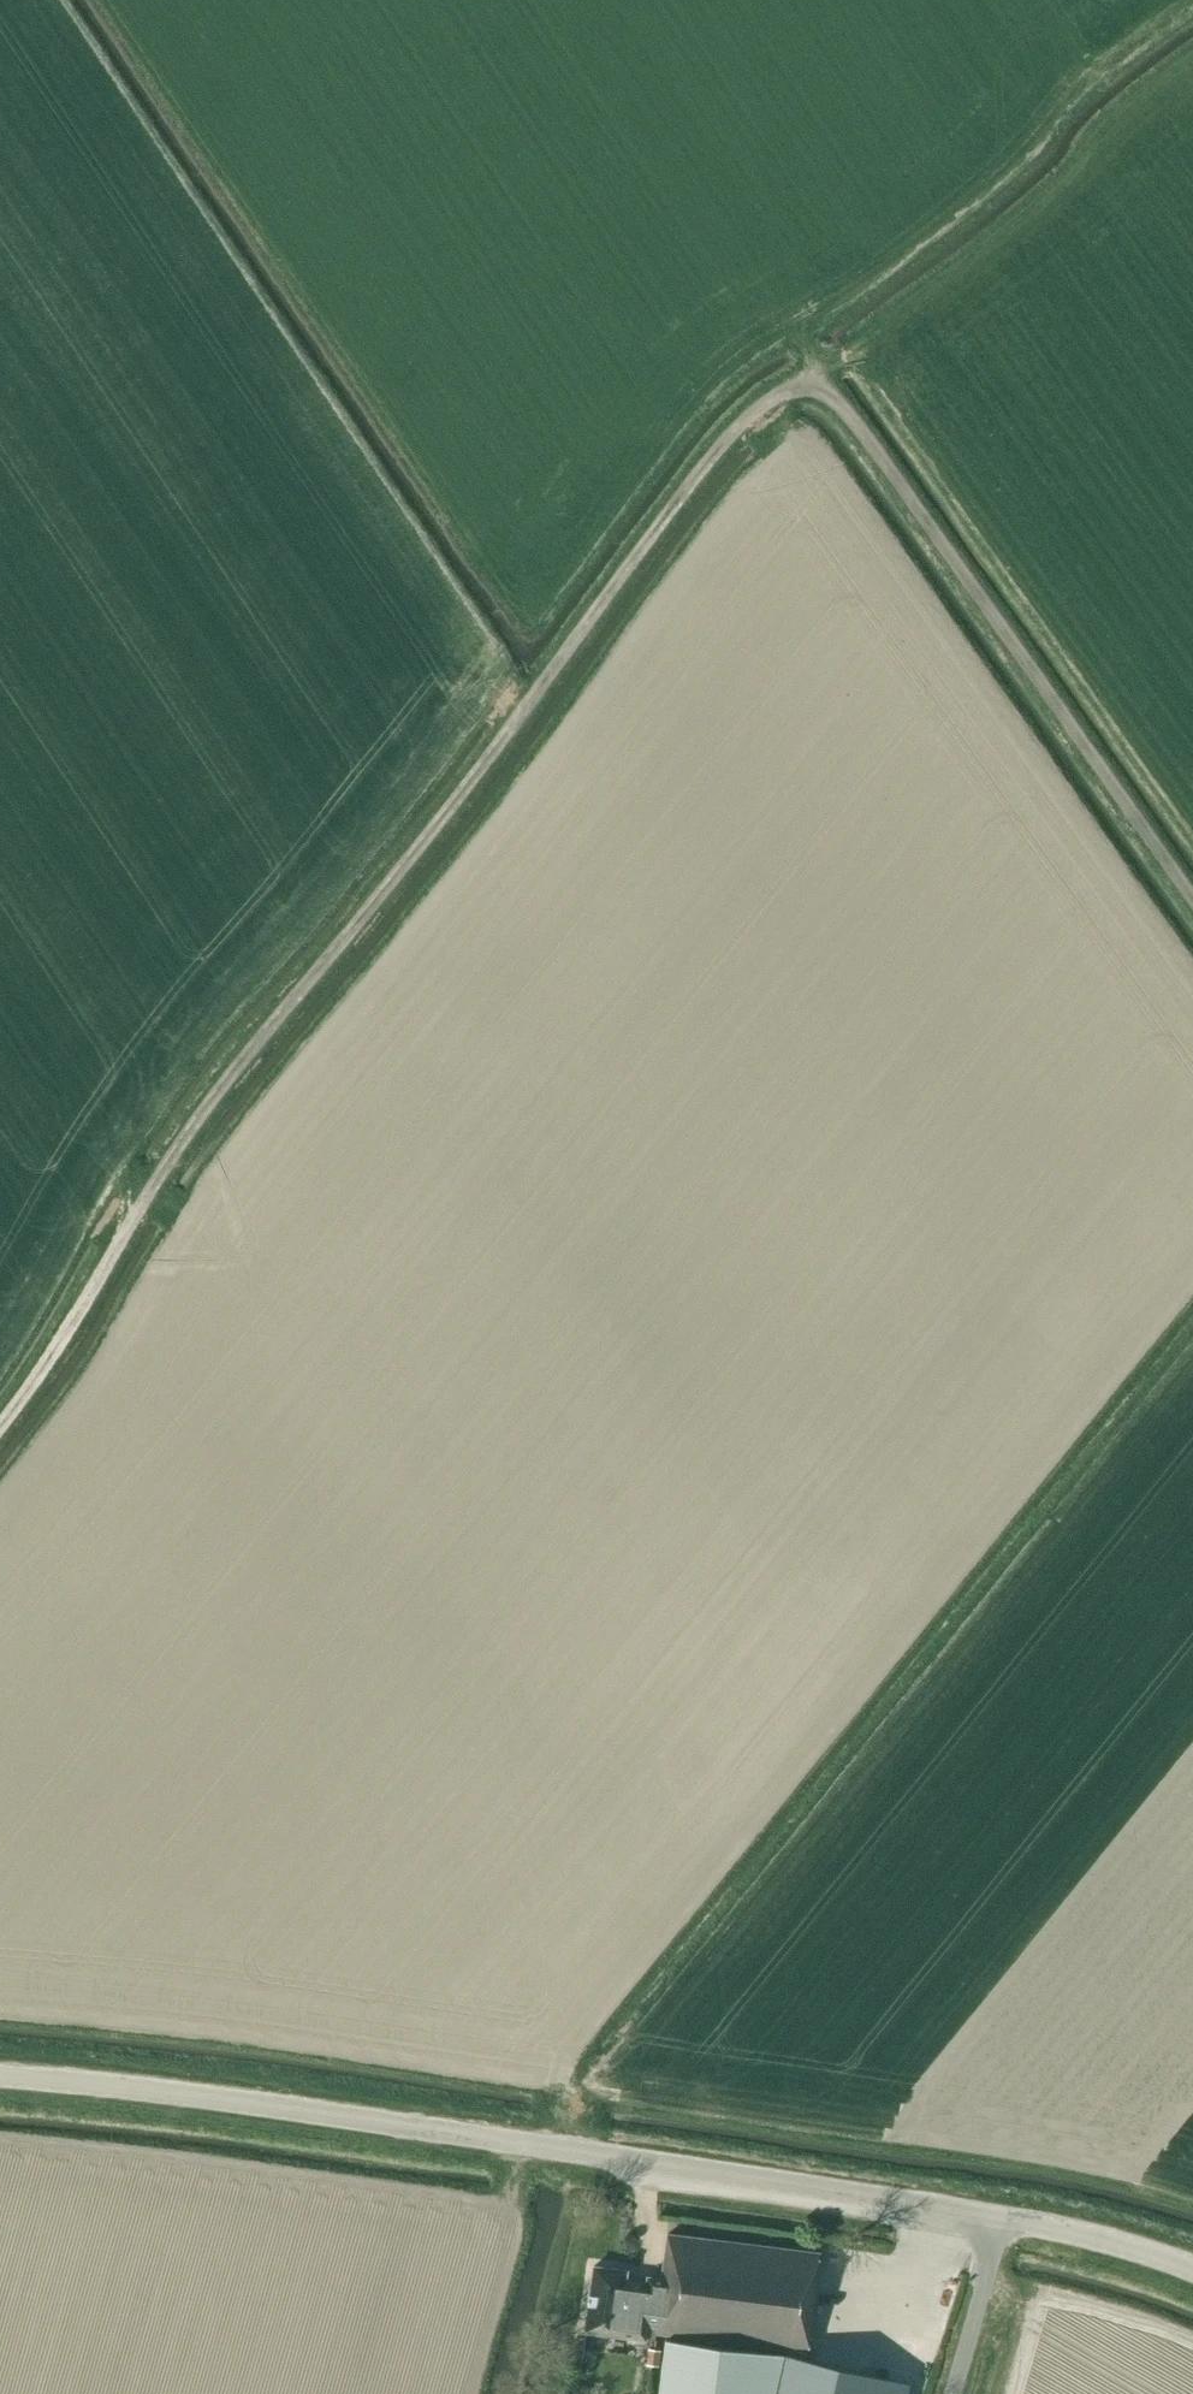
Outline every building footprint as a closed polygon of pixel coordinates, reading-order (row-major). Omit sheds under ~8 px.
[(873,2370),(808,2354),(820,2253),(667,2235),(662,2277),(647,2276),(646,2284),(627,2281),(628,2270),(592,2266),(584,2332),(645,2339),(645,2337),(655,2339),(656,2333),(789,2349),(788,2353),(665,2339),(659,2393),(867,2393),(873,2370)] [(658,2365),(660,2349),(648,2348),(646,2363),(658,2365)]
